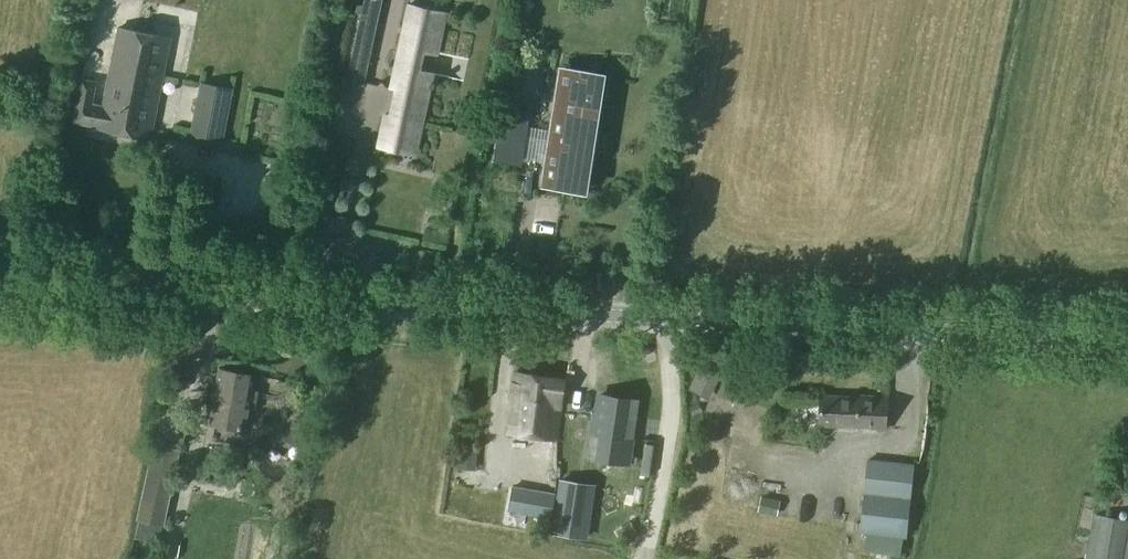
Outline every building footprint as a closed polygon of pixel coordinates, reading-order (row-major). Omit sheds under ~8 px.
[(383,0),(364,0),(350,66),(368,70),(383,0)] [(377,142),(376,148),(416,157),(434,74),(464,81),(468,59),(438,53),(445,21),(446,14),(447,12),(445,11),(409,3),(407,3),(406,5),(405,12),(388,89),(394,90),(389,114),(384,113),(377,142)] [(99,129),(151,139),(165,67),(165,66),(172,38),(118,27),(112,55),(111,55),(102,105),(95,104),(98,82),(82,78),(73,123),(99,128),(99,129)] [(503,112),(500,133),(552,141),(550,149),(547,169),(545,185),(555,187),(585,191),(590,161),(576,159),(576,158),(581,126),(595,128),(603,77),(573,72),(562,71),(560,87),(553,131),(526,126),(527,116),(503,112)] [(192,136),(222,142),(231,92),(201,86),(192,136)] [(690,390),(706,397),(718,371),(702,364),(690,390)] [(255,377),(219,370),(209,426),(245,433),(255,377)] [(516,374),(506,434),(555,442),(564,381),(516,374)] [(887,398),(859,397),(859,399),(821,398),(820,425),(877,428),(877,430),(885,430),(887,398)] [(630,405),(601,399),(592,439),(601,441),(596,462),(625,468),(633,429),(625,428),(630,405)] [(155,445),(138,521),(164,527),(181,451),(155,445)] [(458,446),(457,469),(476,470),(478,447),(458,446)] [(860,533),(866,534),(904,538),(905,538),(913,465),(869,461),(860,533)] [(593,486),(562,482),(554,534),(585,539),(593,486)] [(513,488),(509,512),(533,516),(532,524),(551,527),(556,495),(513,488)] [(761,498),(758,512),(777,517),(780,502),(761,498)] [(1096,515),(1088,558),(1122,558),(1127,522),(1127,521),(1096,515)]
